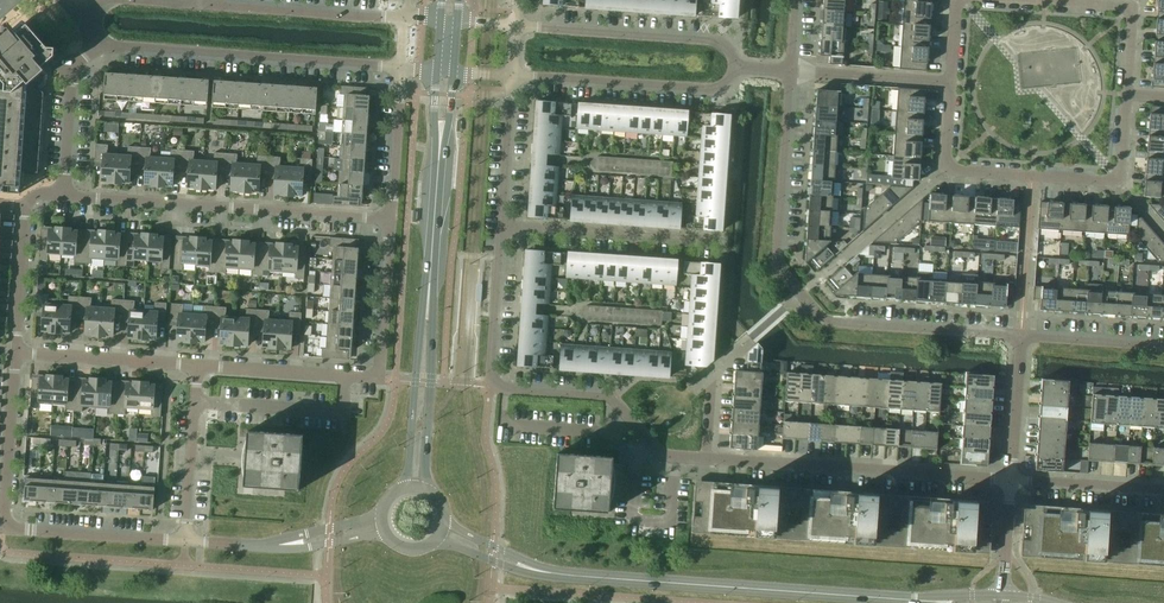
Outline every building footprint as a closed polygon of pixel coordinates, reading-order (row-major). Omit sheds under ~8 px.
[(20,193),(20,187),(21,187),(22,172),(38,173),(44,93),(41,90),(38,87),(39,86),(41,84),(43,81),(43,78),(43,76),(42,73),(45,71),(42,68),(60,52),(61,51),(61,50),(35,20),(34,20),(34,19),(32,21),(14,0),(0,0),(0,192),(20,193)] [(599,0),(586,0),(585,8),(586,8),(586,9),(586,8),(598,9),(599,0)] [(611,0),(599,0),(598,9),(598,10),(598,9),(610,10),(611,0)] [(623,0),(611,0),(610,10),(610,11),(610,10),(622,10),(623,0)] [(635,0),(623,0),(622,10),(622,12),(622,10),(634,11),(635,0)] [(647,0),(635,0),(634,11),(634,13),(634,11),(646,12),(647,0)] [(659,0),(647,0),(646,12),(646,14),(647,12),(658,13),(659,0)] [(671,0),(659,0),(658,13),(658,14),(659,14),(659,13),(670,14),(671,0)] [(683,15),(684,0),(671,0),(670,14),(670,15),(671,15),(671,14),(682,15),(682,16),(683,16),(683,15)] [(683,15),(695,16),(696,0),(684,0),(683,15)] [(847,0),(824,0),(823,11),(846,12),(847,0)] [(930,26),(931,3),(904,1),(902,24),(930,26)] [(879,2),(878,20),(886,20),(886,15),(889,15),(889,9),(886,9),(887,3),(879,2)] [(737,5),(711,3),(711,4),(703,3),(702,15),(698,15),(698,16),(722,18),(722,19),(723,18),(736,19),(737,5)] [(846,12),(823,11),(822,11),(823,11),(822,26),(845,27),(846,12)] [(1156,19),(1155,42),(1163,42),(1163,20),(1156,19)] [(928,48),(930,26),(902,24),(901,46),(928,48)] [(844,42),(845,27),(822,26),(821,26),(822,26),(821,40),(820,40),(844,42)] [(842,65),(844,42),(820,40),(820,41),(821,41),(820,56),(830,57),(829,63),(828,63),(828,64),(842,65)] [(1155,42),(1153,64),(1163,65),(1163,42),(1155,42)] [(926,71),(928,48),(901,46),(899,69),(926,71)] [(1153,64),(1151,87),(1163,88),(1163,65),(1153,64)] [(131,75),(119,74),(105,73),(104,95),(117,96),(130,97),(131,75)] [(157,76),(144,75),(131,75),(130,97),(143,98),(156,98),(157,76)] [(181,100),(183,78),(170,77),(157,76),(156,98),(168,99),(181,100)] [(209,80),(195,79),(183,78),(181,100),(194,101),(207,102),(209,80)] [(239,104),(240,82),(227,81),(214,80),(212,102),(226,103),(239,104)] [(266,84),(253,83),(240,82),(239,104),(251,105),(264,106),(266,84)] [(815,105),(839,107),(841,84),(827,83),(827,84),(828,84),(827,91),(817,90),(816,105),(815,105)] [(290,108),(291,86),(278,85),(266,84),(264,106),(277,107),(290,108)] [(317,88),(304,87),(291,86),(290,108),(302,109),(316,110),(317,88)] [(343,107),(368,109),(369,96),(366,96),(367,88),(341,86),(340,95),(344,95),(343,107)] [(923,113),(925,90),(898,88),(896,111),(923,113)] [(551,101),(551,102),(537,101),(536,114),(571,117),(572,104),(575,104),(551,102),(551,101)] [(589,130),(591,105),(579,104),(579,103),(579,104),(578,104),(577,129),(589,130)] [(601,130),(603,106),(591,105),(591,103),(591,105),(589,130),(601,130)] [(613,131),(615,107),(603,106),(604,104),(603,104),(603,106),(601,130),(613,131)] [(626,132),(627,107),(615,107),(616,105),(615,105),(615,107),(613,131),(626,132)] [(838,122),(839,107),(815,105),(816,105),(815,120),(814,120),(815,120),(838,122)] [(638,133),(639,108),(628,107),(628,106),(627,106),(627,107),(626,132),(638,133)] [(1163,130),(1163,107),(1150,106),(1148,129),(1163,130)] [(368,122),(368,109),(343,107),(342,120),(368,122)] [(650,134),(651,109),(640,108),(640,107),(639,107),(639,108),(638,133),(650,134)] [(652,108),(651,109),(650,134),(662,135),(664,110),(652,109),(652,108)] [(674,136),(676,111),(664,110),(664,109),(664,110),(662,135),(674,136)] [(676,111),(674,136),(687,136),(688,112),(676,111),(676,109),(676,111)] [(922,135),(923,113),(896,111),(894,133),(922,135)] [(694,126),(702,126),(729,128),(730,115),(691,112),(691,113),(695,113),(694,126)] [(571,117),(536,114),(535,114),(535,115),(536,115),(535,127),(562,129),(562,116),(571,117)] [(367,135),(368,122),(342,120),(342,133),(367,135)] [(837,137),(838,122),(815,120),(814,135),(813,135),(837,137)] [(730,128),(729,128),(702,126),(701,139),(728,141),(729,128),(730,129),(730,128)] [(561,142),(562,129),(535,127),(534,127),(535,128),(534,140),(561,142)] [(1148,129),(1147,151),(1163,153),(1163,130),(1148,129)] [(366,147),(367,135),(342,133),(341,146),(366,147)] [(920,158),(922,135),(894,133),(893,156),(920,158)] [(836,152),(837,137),(813,135),(814,135),(813,150),(812,150),(813,150),(836,152)] [(729,141),(728,141),(701,139),(701,152),(727,154),(728,141),(729,141)] [(559,156),(560,156),(561,142),(534,140),(533,140),(534,140),(533,159),(546,160),(547,154),(559,155),(559,156)] [(115,183),(117,155),(107,154),(108,145),(96,144),(94,161),(103,161),(101,181),(109,182),(109,183),(115,183)] [(138,164),(139,147),(128,146),(127,156),(117,155),(115,183),(121,184),(121,182),(129,183),(130,163),(138,164)] [(365,160),(366,147),(341,146),(340,158),(365,160)] [(158,186),(160,155),(150,155),(151,148),(139,147),(138,164),(146,165),(145,184),(152,185),(152,186),(158,186)] [(181,167),(182,150),(171,149),(170,156),(160,155),(158,186),(164,187),(164,185),(172,186),(173,167),(181,167)] [(201,190),(204,158),(194,158),(194,151),(182,150),(181,167),(189,168),(188,187),(195,188),(195,189),(201,190)] [(835,167),(836,152),(813,150),(812,165),(811,165),(812,165),(835,167)] [(1147,151),(1145,174),(1163,175),(1163,153),(1147,151)] [(224,170),(226,153),(214,152),(213,159),(204,158),(201,190),(208,190),(208,189),(215,189),(217,170),(224,170)] [(728,154),(727,154),(701,152),(700,165),(726,166),(727,154),(728,154)] [(245,193),(247,162),(237,161),(237,154),(226,153),(224,170),(232,171),(231,190),(238,191),(238,192),(245,193)] [(268,173),(269,156),(257,156),(257,162),(247,162),(245,193),(251,193),(251,192),(258,192),(260,173),(268,173)] [(288,196),(290,168),(280,167),(280,157),(269,156),(268,173),(275,174),(274,193),(282,194),(282,195),(288,196)] [(611,165),(612,157),(599,156),(599,164),(611,165)] [(919,181),(920,158),(893,156),(891,179),(918,181),(919,181)] [(623,165),(624,158),(612,157),(611,165),(623,165)] [(364,173),(365,160),(340,158),(340,159),(342,159),(342,171),(339,171),(364,173)] [(635,166),(636,159),(624,158),(623,165),(635,166)] [(290,168),(288,196),(294,196),(294,195),(302,195),(303,176),(311,176),(312,160),(300,159),(300,168),(290,168)] [(558,180),(559,166),(558,167),(546,166),(546,160),(533,159),(532,178),(530,178),(532,178),(558,180)] [(647,167),(648,160),(636,159),(635,166),(647,167)] [(659,168),(660,161),(648,160),(647,167),(659,168)] [(673,169),(673,162),(660,161),(659,168),(673,169)] [(598,171),(599,164),(590,163),(590,164),(596,171),(598,171)] [(611,172),(611,165),(599,164),(598,171),(611,172)] [(623,173),(623,165),(611,165),(611,172),(623,173)] [(635,174),(635,166),(623,165),(623,173),(635,174)] [(727,167),(726,166),(700,165),(699,177),(725,179),(726,167),(727,167)] [(834,182),(835,167),(812,165),(811,180),(810,179),(810,180),(811,180),(834,182)] [(647,175),(647,167),(635,166),(635,174),(647,175)] [(659,176),(659,168),(647,167),(647,175),(659,176)] [(672,177),(673,169),(659,168),(659,176),(672,177)] [(363,186),(364,173),(339,171),(338,184),(363,186)] [(1145,174),(1144,197),(1163,198),(1163,175),(1145,174)] [(725,179),(699,177),(698,190),(724,192),(725,180),(726,180),(726,179),(725,179)] [(557,193),(558,180),(532,178),(531,191),(529,191),(531,191),(557,193)] [(833,197),(834,182),(811,180),(810,195),(809,195),(810,195),(833,197)] [(362,199),(363,186),(338,184),(337,196),(333,196),(333,204),(358,207),(359,199),(362,199)] [(913,187),(890,186),(864,208),(863,231),(862,231),(863,231),(913,187)] [(725,192),(724,192),(698,190),(697,203),(723,205),(724,192),(725,193),(725,192)] [(556,206),(557,193),(531,191),(530,204),(528,204),(530,204),(556,206)] [(951,223),(953,196),(930,194),(930,195),(928,221),(951,223)] [(832,212),(833,197),(810,195),(808,210),(832,212)] [(583,221),(584,196),(572,196),(570,220),(583,221)] [(595,222),(597,197),(584,196),(583,221),(583,223),(583,221),(595,222)] [(973,224),(975,197),(953,196),(951,223),(973,224)] [(607,223),(609,198),(597,197),(595,222),(595,223),(595,222),(607,223)] [(996,226),(998,199),(975,197),(973,224),(996,226)] [(619,224),(621,199),(609,198),(607,223),(607,224),(607,223),(619,224)] [(895,244),(921,221),(922,199),(923,198),(922,198),(872,242),(895,244)] [(631,225),(633,200),(621,199),(619,224),(619,225),(619,224),(631,225)] [(1019,228),(1021,200),(998,199),(996,226),(1019,228)] [(643,225),(645,201),(633,200),(631,225),(631,226),(631,225),(643,225)] [(655,226),(657,202),(645,201),(643,225),(643,227),(643,225),(655,226)] [(667,227),(669,202),(657,202),(655,226),(655,228),(656,226),(667,227)] [(667,229),(668,229),(668,227),(680,228),(682,203),(669,202),(667,227),(667,229)] [(1061,231),(1063,203),(1040,202),(1038,229),(1061,231)] [(724,205),(723,205),(697,203),(696,216),(722,218),(723,205),(724,205)] [(1083,232),(1085,205),(1063,203),(1061,231),(1083,232)] [(556,206),(530,204),(529,217),(543,218),(543,220),(543,218),(567,220),(567,219),(564,219),(565,206),(556,206)] [(1150,204),(1148,204),(1163,223),(1163,205),(1150,204)] [(1105,234),(1107,206),(1085,205),(1083,232),(1105,234)] [(1107,206),(1105,234),(1128,235),(1130,209),(1131,208),(1107,206)] [(830,227),(832,212),(808,210),(807,224),(806,224),(806,225),(807,225),(830,227)] [(1137,213),(1137,214),(1136,236),(1158,262),(1163,263),(1163,244),(1137,213)] [(0,227),(1,219),(14,220),(15,215),(0,214),(0,227)] [(722,218),(696,216),(687,216),(686,228),(683,228),(707,230),(707,231),(707,230),(721,231),(722,218)] [(829,241),(830,227),(807,225),(806,239),(805,239),(805,240),(806,240),(830,242),(830,241),(829,241)] [(61,254),(63,228),(56,227),(56,230),(49,229),(49,230),(41,229),(39,260),(48,261),(48,253),(61,254)] [(82,263),(85,232),(77,232),(77,231),(70,231),(71,228),(63,228),(61,254),(74,255),(74,263),(82,263)] [(104,260),(106,231),(99,230),(99,233),(92,232),(92,233),(85,232),(82,263),(91,264),(91,259),(104,260)] [(125,266),(128,236),(120,235),(120,234),(114,234),(114,231),(106,231),(104,260),(117,261),(117,266),(125,266)] [(148,260),(149,234),(142,233),(142,236),(135,235),(135,236),(128,236),(125,266),(134,267),(134,259),(148,260)] [(149,234),(148,260),(161,261),(160,269),(169,269),(171,239),(163,238),(163,237),(157,237),(157,235),(149,234)] [(196,266),(198,237),(191,237),(190,239),(184,239),(184,240),(176,239),(174,270),(183,270),(183,263),(196,264),(196,266)] [(217,273),(219,242),(212,242),(212,241),(205,240),(206,238),(198,237),(196,266),(209,267),(209,272),(217,273)] [(332,260),(358,261),(359,248),(355,248),(356,239),(330,237),(330,247),(333,247),(332,260)] [(239,270),(241,241),(234,240),(234,242),(227,242),(227,243),(219,242),(217,273),(226,273),(226,269),(239,270)] [(830,242),(806,240),(805,264),(811,258),(819,268),(819,269),(836,255),(835,254),(834,255),(826,245),(830,242)] [(260,276),(263,245),(255,245),(255,244),(248,243),(249,241),(241,241),(239,270),(252,271),(252,275),(260,276)] [(839,251),(847,245),(847,244),(844,241),(836,247),(839,251)] [(282,273),(284,244),(277,243),(277,246),(270,245),(270,246),(263,245),(260,276),(269,277),(269,272),(282,273)] [(284,244),(282,273),(295,274),(295,278),(304,279),(306,248),(298,248),(298,247),(292,247),(292,244),(284,244)] [(541,251),(541,250),(540,250),(540,251),(527,250),(526,263),(560,266),(561,253),(565,253),(541,251)] [(579,279),(580,254),(569,253),(569,252),(568,252),(568,253),(566,278),(579,279)] [(591,279),(592,255),(581,254),(581,252),(580,254),(579,279),(591,279)] [(593,253),(593,255),(592,255),(591,279),(603,280),(605,256),(593,255),(593,253)] [(615,281),(617,256),(605,256),(605,254),(605,256),(603,280),(615,281)] [(627,282),(629,257),(617,256),(617,255),(617,256),(615,281),(627,282)] [(852,266),(858,261),(860,260),(857,256),(856,255),(849,262),(852,266)] [(639,283),(641,258),(629,257),(629,256),(629,257),(627,282),(639,283)] [(651,284),(653,259),(641,258),(641,257),(641,258),(639,283),(651,284)] [(663,284),(665,260),(653,259),(653,258),(653,259),(651,284),(663,284)] [(665,260),(663,284),(676,285),(678,261),(665,260),(665,258),(665,260)] [(357,274),(358,261),(332,260),(332,272),(357,274)] [(692,275),(718,277),(719,264),(705,263),(705,261),(705,263),(681,261),(681,262),(684,262),(683,275),(692,275)] [(560,266),(526,263),(524,263),(524,264),(526,264),(525,276),(551,278),(552,265),(560,266)] [(845,265),(828,280),(829,280),(830,280),(838,289),(831,295),(843,296),(855,296),(857,273),(857,272),(853,276),(845,267),(846,266),(845,265)] [(356,287),(357,274),(332,272),(331,285),(356,287)] [(917,278),(915,301),(915,302),(916,302),(916,301),(930,302),(932,279),(932,273),(917,272),(917,278)] [(855,296),(855,297),(856,297),(856,296),(870,298),(872,275),(872,274),(858,273),(857,273),(855,296)] [(870,298),(871,298),(885,299),(887,276),(872,274),(872,275),(870,298)] [(960,304),(960,305),(960,304),(975,305),(977,282),(977,275),(962,274),(962,281),(960,304)] [(718,277),(692,275),(691,288),(717,290),(718,277),(719,277),(718,277)] [(551,278),(525,276),(523,276),(525,276),(524,289),(550,291),(551,278)] [(885,299),(885,300),(886,300),(886,299),(900,300),(902,277),(887,276),(885,299)] [(900,300),(900,301),(901,300),(915,301),(917,278),(902,277),(900,300)] [(930,302),(930,303),(931,303),(931,302),(945,303),(947,280),(932,279),(930,302)] [(947,280),(945,304),(946,303),(960,304),(962,281),(947,280)] [(975,305),(975,306),(975,305),(990,306),(992,283),(977,282),(975,305)] [(990,306),(990,307),(990,306),(1006,307),(1006,297),(1013,298),(1013,299),(1014,299),(1015,285),(992,283),(990,306)] [(1086,290),(1085,314),(1085,313),(1099,314),(1099,315),(1100,315),(1101,291),(1102,285),(1087,284),(1086,290)] [(355,300),(356,287),(331,285),(330,298),(355,300)] [(1055,312),(1057,288),(1034,286),(1033,300),(1033,299),(1040,300),(1039,310),(1055,311),(1055,312)] [(718,290),(717,290),(691,288),(690,301),(716,303),(717,290),(718,290)] [(1070,313),(1072,289),(1057,288),(1055,312),(1055,311),(1070,312),(1070,313)] [(550,291),(524,289),(522,289),(524,289),(522,308),(535,309),(536,303),(549,304),(548,305),(549,305),(550,291)] [(1085,314),(1086,290),(1072,289),(1070,313),(1070,312),(1085,313),(1085,314)] [(1115,316),(1116,292),(1101,291),(1100,315),(1100,314),(1114,315),(1114,316),(1115,316)] [(1130,316),(1131,293),(1116,292),(1115,316),(1115,315),(1129,316),(1129,317),(1130,317),(1130,316)] [(1145,318),(1146,294),(1131,293),(1130,316),(1144,317),(1144,318),(1145,318)] [(56,333),(58,305),(48,304),(48,295),(36,294),(35,311),(43,311),(42,331),(50,331),(50,333),(56,333)] [(1160,319),(1161,295),(1146,294),(1145,318),(1145,317),(1159,318),(1159,319),(1160,319)] [(79,314),(80,297),(68,296),(68,306),(58,305),(56,333),(62,334),(62,332),(70,333),(71,313),(79,314)] [(99,336),(101,305),(91,304),(92,298),(80,297),(79,314),(87,314),(85,334),(93,334),(93,336),(99,336)] [(354,313),(355,300),(330,298),(329,311),(354,313)] [(122,317),(123,300),(111,299),(111,306),(101,305),(99,336),(105,337),(105,335),(113,336),(114,316),(122,317)] [(142,339),(144,308),(143,311),(134,310),(135,301),(123,300),(122,317),(130,317),(128,337),(136,337),(136,339),(142,339)] [(717,303),(716,303),(690,301),(689,314),(715,315),(716,303),(717,303)] [(144,308),(142,339),(148,340),(148,338),(156,339),(157,319),(166,320),(167,303),(155,302),(154,309),(144,308)] [(190,343),(193,315),(183,314),(183,304),(171,303),(170,320),(178,321),(177,340),(184,341),(184,342),(190,343)] [(214,323),(215,307),(203,306),(202,315),(193,315),(190,343),(197,343),(197,342),(204,342),(206,323),(214,323)] [(600,314),(601,306),(589,306),(588,313),(600,314)] [(612,314),(613,307),(601,306),(600,314),(612,314)] [(234,346),(236,318),(226,317),(226,307),(215,307),(214,323),(221,324),(220,343),(228,344),(227,345),(234,346)] [(625,315),(625,308),(613,307),(612,314),(625,315)] [(521,327),(547,329),(548,315),(548,316),(535,315),(535,309),(522,308),(521,327),(520,327),(521,327)] [(637,316),(637,309),(625,308),(625,315),(637,316)] [(257,326),(258,310),(246,309),(246,318),(236,318),(234,346),(240,346),(240,345),(247,345),(249,326),(257,326)] [(649,317),(649,310),(637,309),(637,316),(649,317)] [(277,349),(279,321),(269,320),(270,311),(258,310),(257,326),(264,327),(263,347),(271,347),(271,349),(277,349)] [(662,318),(663,311),(649,310),(649,317),(662,318)] [(353,325),(354,313),(329,311),(328,323),(353,325)] [(279,321),(277,349),(283,349),(283,348),(291,349),(292,329),(300,330),(301,313),(289,312),(289,322),(279,321)] [(600,321),(600,314),(588,313),(588,320),(600,321)] [(612,322),(612,314),(600,314),(600,321),(612,322)] [(624,323),(625,315),(612,314),(612,322),(624,323)] [(717,316),(715,315),(689,314),(688,326),(714,328),(715,316),(717,316)] [(636,324),(637,316),(625,315),(624,323),(636,324)] [(648,324),(649,317),(637,316),(636,324),(648,324)] [(661,325),(662,318),(649,317),(648,324),(661,325)] [(352,338),(353,325),(328,323),(327,336),(352,338)] [(716,328),(714,328),(688,326),(687,339),(713,341),(714,328),(716,329),(716,328)] [(546,342),(547,329),(521,327),(520,340),(519,340),(520,340),(546,342)] [(351,351),(352,338),(327,336),(326,349),(322,349),(322,358),(347,360),(348,351),(351,351)] [(686,352),(712,354),(713,341),(715,341),(713,341),(687,339),(686,352)] [(545,355),(546,342),(520,340),(519,353),(518,352),(518,353),(519,353),(545,355)] [(747,360),(747,371),(747,372),(760,373),(760,372),(761,358),(764,358),(764,350),(762,350),(762,348),(758,343),(747,352),(746,360),(747,360)] [(572,370),(574,345),(561,344),(559,369),(560,369),(560,371),(560,369),(572,370)] [(584,371),(586,346),(574,345),(572,370),(572,371),(572,370),(584,371)] [(596,372),(598,347),(586,346),(584,371),(584,372),(584,371),(596,372)] [(597,372),(608,373),(610,348),(598,347),(596,372),(596,373),(597,372)] [(620,373),(622,349),(610,348),(608,373),(608,374),(609,373),(620,373)] [(632,374),(634,350),(622,349),(620,373),(620,375),(621,375),(621,374),(632,374)] [(645,375),(646,350),(634,350),(632,374),(633,374),(632,376),(633,376),(633,374),(645,375)] [(645,375),(657,376),(658,351),(646,350),(645,375),(644,377),(645,377),(645,375)] [(657,378),(657,376),(669,377),(671,352),(658,351),(657,376),(657,378)] [(714,354),(712,354),(686,352),(685,365),(693,366),(699,372),(712,361),(712,354),(714,354)] [(554,355),(545,355),(519,353),(518,366),(532,367),(532,369),(532,367),(556,369),(557,368),(553,368),(554,355)] [(685,378),(686,369),(673,368),(672,377),(685,378)] [(747,372),(747,371),(736,370),(735,384),(761,386),(762,381),(763,374),(762,373),(762,372),(760,372),(760,373),(747,372)] [(798,402),(800,373),(799,373),(799,374),(795,374),(795,373),(787,372),(785,401),(798,402)] [(965,387),(992,389),(993,376),(977,375),(977,372),(965,372),(965,374),(964,383),(966,383),(965,387)] [(811,403),(812,374),(812,375),(808,375),(808,374),(800,373),(798,402),(811,403)] [(824,404),(826,375),(825,375),(825,376),(821,376),(821,375),(812,374),(811,403),(824,404)] [(53,405),(55,376),(47,375),(47,377),(40,377),(40,378),(32,377),(30,408),(39,409),(39,404),(53,405)] [(836,405),(838,376),(837,377),(833,376),(826,375),(824,404),(836,405)] [(74,411),(76,380),(68,380),(68,379),(62,379),(62,376),(55,376),(53,405),(66,406),(65,410),(74,411)] [(849,406),(851,377),(850,377),(850,378),(846,377),(838,376),(836,405),(849,406)] [(862,407),(864,378),(863,378),(863,379),(859,378),(851,377),(849,406),(862,407)] [(96,408),(98,379),(90,378),(90,381),(84,380),(83,381),(76,380),(74,411),(82,412),(83,407),(96,408)] [(875,408),(877,379),(869,378),(869,379),(865,379),(865,378),(864,378),(862,407),(875,408)] [(1068,395),(1068,391),(1069,391),(1070,381),(1070,379),(1058,378),(1058,380),(1042,379),(1041,393),(1068,395)] [(117,414),(119,383),(112,383),(112,382),(105,382),(105,379),(98,379),(96,408),(109,409),(109,414),(117,414)] [(887,409),(890,380),(882,379),(882,380),(878,380),(878,379),(877,379),(875,408),(887,409)] [(900,409),(902,381),(894,380),(894,381),(890,380),(887,409),(900,409)] [(139,408),(141,382),(133,381),(133,384),(127,383),(127,384),(119,383),(117,414),(125,415),(126,407),(139,408)] [(913,410),(915,382),(907,381),(907,382),(903,381),(902,381),(900,409),(913,410)] [(141,382),(139,408),(152,409),(152,417),(161,417),(163,386),(155,386),(155,385),(148,385),(148,382),(141,382)] [(926,411),(928,383),(920,382),(920,383),(916,382),(915,382),(913,410),(926,411)] [(939,412),(941,383),(933,383),(933,384),(929,383),(928,383),(926,411),(939,412)] [(761,386),(735,384),(734,396),(761,398),(761,394),(762,394),(762,386),(761,386)] [(991,402),(992,389),(965,387),(965,388),(964,396),(965,396),(964,400),(991,402)] [(1068,395),(1041,393),(1040,405),(1067,407),(1067,403),(1068,403),(1068,395)] [(1103,424),(1105,395),(1105,396),(1100,396),(1100,395),(1092,394),(1090,423),(1103,424)] [(1116,425),(1118,396),(1117,396),(1117,397),(1113,396),(1105,395),(1103,424),(1116,425)] [(761,398),(734,396),(733,409),(760,411),(760,407),(761,407),(761,399),(760,399),(761,398)] [(1129,426),(1131,397),(1130,397),(1130,398),(1126,397),(1118,396),(1116,425),(1129,426)] [(1142,427),(1144,398),(1143,398),(1143,399),(1139,398),(1131,397),(1129,426),(1142,427)] [(1155,428),(1156,399),(1152,399),(1152,398),(1144,398),(1142,427),(1155,428)] [(1156,399),(1155,428),(1163,428),(1163,399),(1156,399)] [(990,415),(991,402),(964,400),(964,401),(963,409),(964,409),(964,413),(990,415)] [(1067,408),(1067,407),(1040,405),(1039,418),(1066,420),(1066,416),(1067,416),(1068,408),(1067,408)] [(732,422),(759,424),(759,420),(760,420),(760,412),(760,411),(733,409),(732,422)] [(989,427),(990,415),(964,413),(963,414),(962,421),(963,421),(963,426),(989,427)] [(1066,421),(1066,420),(1039,418),(1038,431),(1065,433),(1065,429),(1066,429),(1067,421),(1066,421)] [(795,440),(797,421),(796,421),(796,422),(784,421),(784,420),(783,420),(782,437),(782,439),(783,439),(783,437),(795,438),(795,440)] [(808,441),(809,422),(809,423),(797,422),(797,421),(795,440),(796,440),(796,438),(808,439),(808,441)] [(758,437),(758,432),(759,432),(759,425),(759,424),(732,422),(731,435),(758,437)] [(821,442),(822,423),(810,423),(810,422),(809,422),(808,441),(808,439),(821,440),(820,442),(821,442)] [(834,442),(835,424),(822,424),(822,423),(821,442),(821,440),(833,441),(833,442),(834,442)] [(846,443),(848,425),(847,425),(835,424),(834,442),(834,443),(834,441),(846,442),(846,443)] [(859,444),(861,426),(860,426),(848,425),(846,443),(847,443),(847,442),(859,443),(859,444)] [(872,445),(873,427),(873,426),(873,427),(861,426),(859,444),(860,444),(860,443),(872,444),(872,445)] [(988,440),(989,427),(963,426),(962,426),(961,434),(962,434),(962,438),(988,440)] [(885,446),(886,427),(886,428),(874,427),(873,427),(872,445),(872,444),(885,445),(884,446),(885,446)] [(898,447),(899,428),(898,428),(898,429),(886,428),(886,427),(885,446),(885,445),(897,445),(897,447),(898,447)] [(910,448),(912,429),(911,429),(911,430),(899,429),(899,428),(898,447),(898,446),(910,446),(910,448)] [(923,449),(925,430),(924,430),(924,431),(912,430),(912,429),(910,448),(911,448),(911,446),(923,447),(923,449)] [(937,448),(938,431),(937,431),(937,432),(925,431),(925,430),(923,449),(924,449),(924,447),(936,448),(936,450),(936,448),(937,448)] [(299,490),(303,435),(248,431),(246,459),(244,486),(285,489),(299,490)] [(1065,434),(1065,433),(1038,431),(1037,444),(1064,446),(1065,441),(1065,442),(1066,434),(1065,434)] [(138,434),(137,441),(147,442),(148,435),(138,434)] [(758,437),(731,435),(730,448),(742,449),(757,450),(757,445),(758,445),(758,437)] [(987,453),(988,440),(962,438),(962,439),(961,439),(960,447),(961,447),(961,451),(987,453)] [(1101,462),(1102,443),(1102,444),(1090,443),(1090,442),(1089,442),(1088,459),(1088,461),(1088,459),(1101,460),(1100,462),(1101,462)] [(1114,463),(1115,444),(1114,444),(1102,444),(1102,443),(1101,462),(1101,460),(1113,461),(1113,462),(1114,463)] [(1064,446),(1037,444),(1036,456),(1063,458),(1064,454),(1065,447),(1064,446)] [(1126,463),(1128,445),(1127,445),(1115,444),(1114,463),(1114,461),(1126,462),(1126,463)] [(1139,464),(1140,446),(1128,445),(1126,463),(1127,463),(1127,462),(1139,463),(1139,464)] [(1152,465),(1153,447),(1141,446),(1140,446),(1139,464),(1140,464),(1140,463),(1152,464),(1152,465)] [(1154,447),(1153,447),(1152,465),(1152,464),(1163,465),(1163,448),(1154,447)] [(987,466),(987,453),(961,451),(961,452),(960,452),(959,460),(960,460),(960,464),(974,465),(987,466)] [(609,512),(609,505),(613,457),(557,453),(553,509),(609,512)] [(1063,459),(1063,458),(1036,456),(1036,470),(1048,471),(1062,472),(1063,467),(1064,459),(1063,459)] [(65,478),(63,503),(76,504),(78,479),(78,472),(65,471),(65,478)] [(78,479),(76,504),(89,505),(91,480),(91,473),(78,472),(78,479)] [(26,476),(24,500),(38,501),(39,476),(26,475),(26,476)] [(39,476),(38,501),(50,502),(52,477),(39,476)] [(142,483),(140,508),(153,509),(155,484),(156,477),(142,476),(142,483)] [(52,477),(50,502),(63,503),(65,478),(52,477)] [(91,480),(89,505),(102,506),(103,481),(91,480)] [(103,481),(102,506),(114,507),(116,481),(103,481)] [(116,481),(114,507),(127,508),(129,482),(116,481)] [(990,550),(993,506),(993,502),(695,481),(695,484),(692,529),(691,533),(990,554),(990,550)] [(129,482),(127,508),(140,508),(142,483),(129,482)] [(1024,504),(1024,508),(1020,556),(1163,567),(1163,514),(1024,504)]
